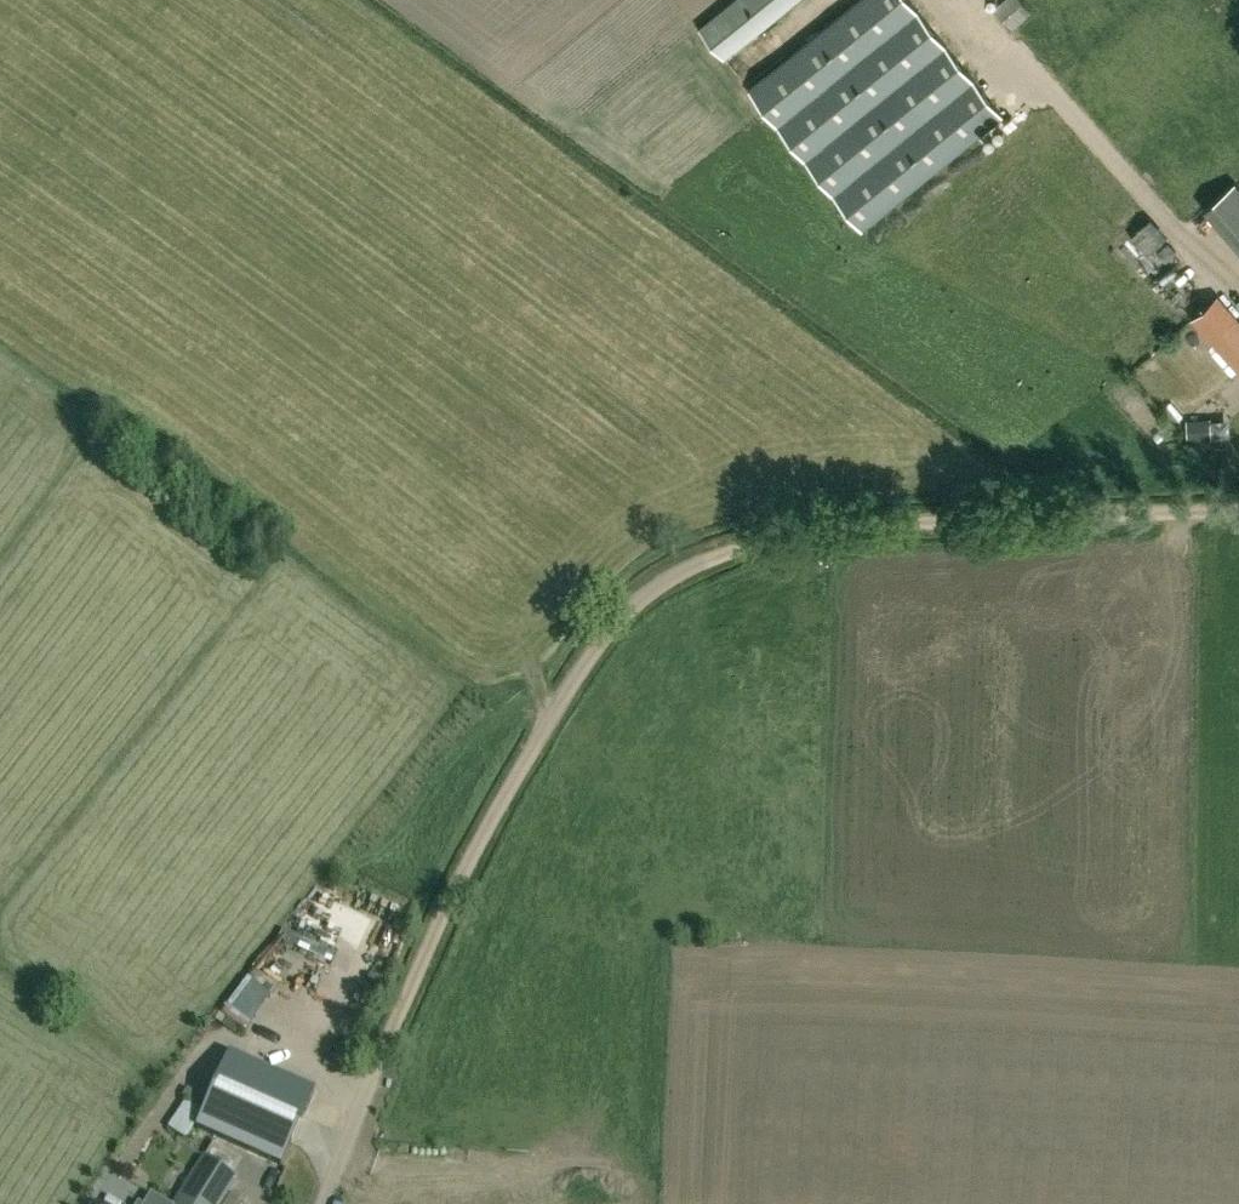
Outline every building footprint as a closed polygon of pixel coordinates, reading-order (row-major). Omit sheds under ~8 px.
[(796,0),(733,0),(700,27),(724,58),(796,0)] [(749,88),(863,229),(1003,115),(910,0),(858,0),(749,88)] [(1022,0),(1002,0),(995,7),(1013,28),(1032,12),(1022,0)] [(1236,181),(1205,208),(1238,248),(1238,184),(1236,181)] [(1166,237),(1150,217),(1131,234),(1147,254),(1166,237)] [(1218,294),(1191,318),(1238,372),(1238,317),(1218,294)] [(270,994),(248,978),(228,1005),(250,1022),(270,994)] [(231,1057),(198,1128),(278,1164),(310,1093),(231,1057)] [(120,1155),(111,1170),(125,1178),(134,1163),(120,1155)] [(236,1179),(202,1157),(171,1203),(221,1203),(236,1179)] [(150,1195),(145,1203),(164,1203),(150,1195)]
